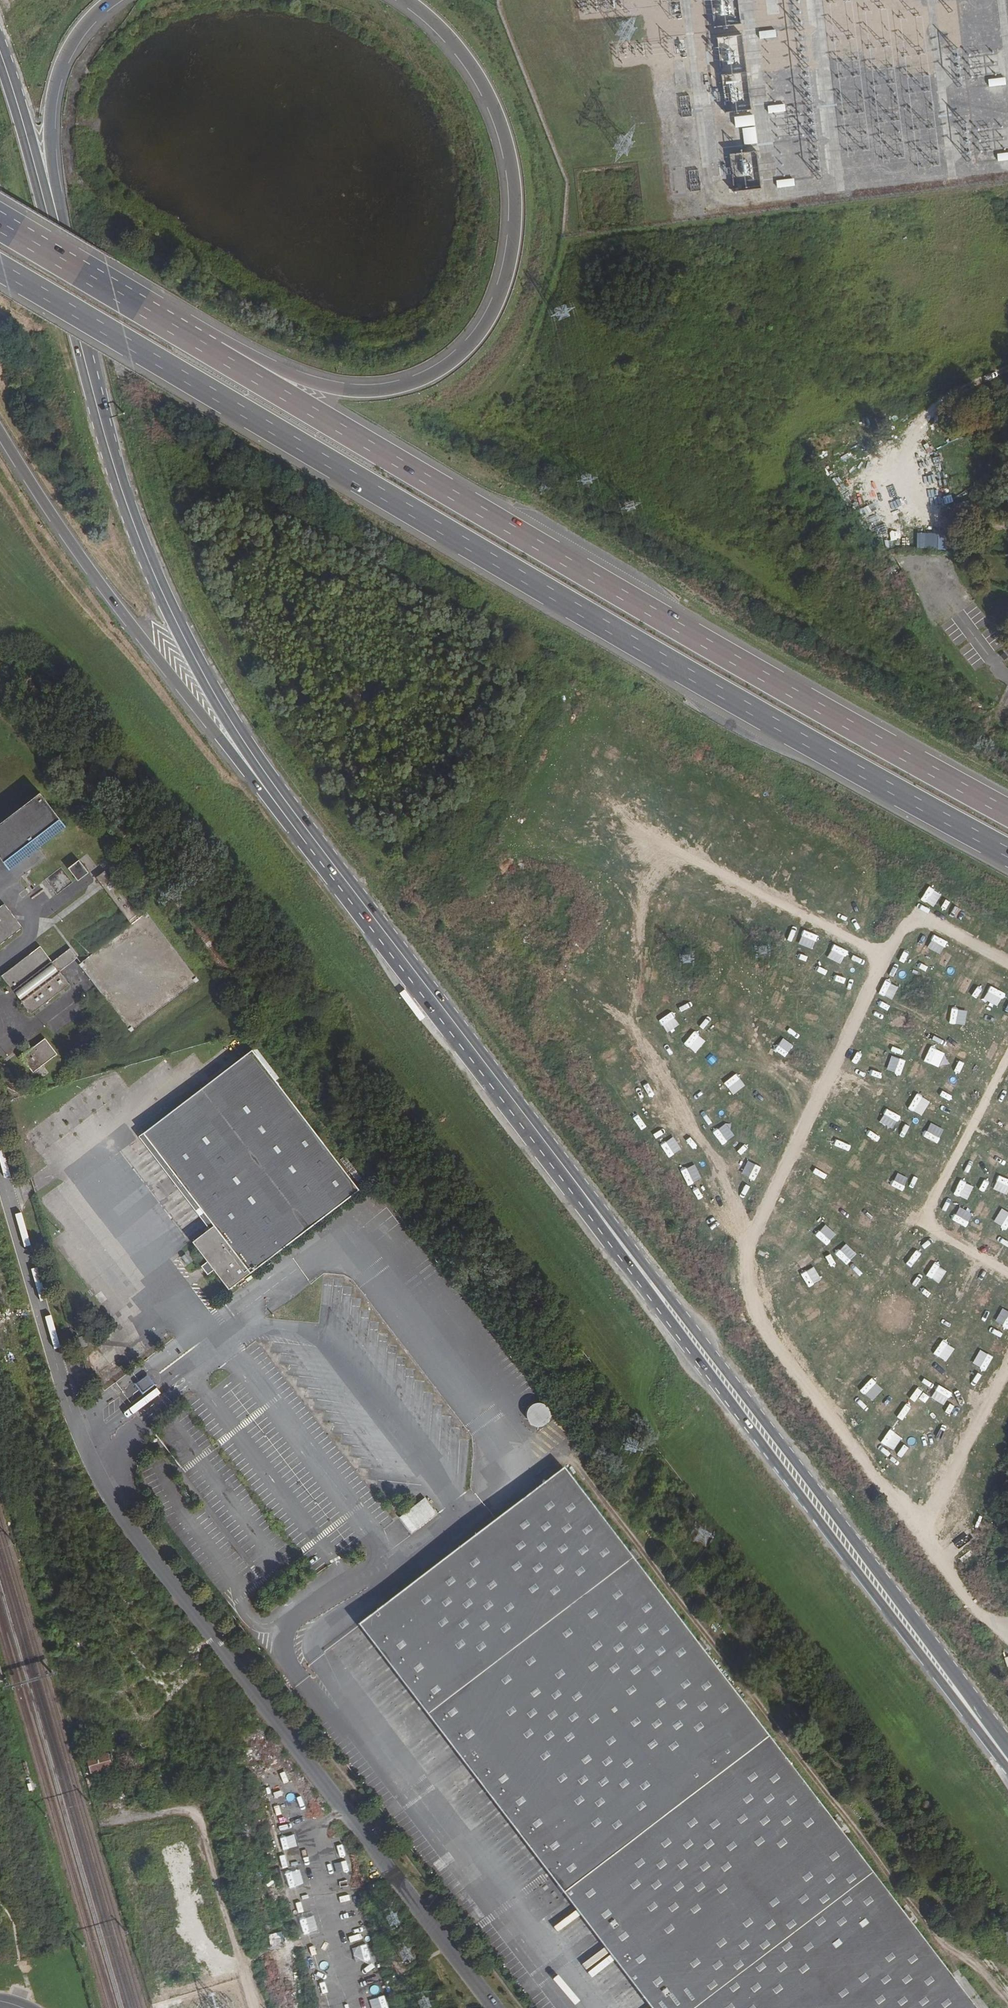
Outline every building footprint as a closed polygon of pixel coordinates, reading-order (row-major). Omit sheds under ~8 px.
[(776,31),(758,32),(759,40),(776,39),(776,31)] [(988,79),(988,85),(1005,84),(1004,77),(988,79)] [(768,107),(769,114),(785,112),(785,106),(768,107)] [(735,118),(736,128),(754,125),(753,116),(735,118)] [(743,130),(745,145),(756,144),(755,129),(743,130)] [(997,159),(1007,158),(1007,151),(996,153),(997,159)] [(794,180),(776,181),(777,189),(794,187),(794,180)] [(571,749),(577,739),(571,737),(566,747),(571,749)] [(598,765),(608,772),(616,760),(606,753),(598,765)] [(635,784),(643,773),(631,763),(622,774),(635,784)] [(676,798),(680,785),(666,781),(662,794),(676,798)] [(0,824),(0,859),(9,871),(65,828),(39,794),(0,824)] [(775,825),(768,836),(777,842),(784,831),(775,825)] [(68,869),(78,882),(88,873),(79,860),(68,869)] [(131,924),(79,964),(132,1032),(200,980),(138,901),(132,905),(105,871),(96,878),(131,924)] [(62,872),(52,882),(60,890),(70,880),(62,872)] [(654,902),(661,889),(649,882),(641,895),(654,902)] [(634,899),(627,912),(638,919),(646,906),(634,899)] [(859,912),(874,917),(879,905),(864,899),(859,912)] [(0,907),(0,945),(22,928),(4,904),(0,907)] [(670,910),(681,915),(683,911),(672,905),(670,910)] [(975,929),(980,916),(968,912),(963,925),(975,929)] [(987,920),(981,933),(995,940),(1001,926),(987,920)] [(593,940),(608,942),(611,926),(596,924),(593,940)] [(40,947),(1,976),(13,992),(14,991),(21,1001),(21,1002),(31,1014),(70,984),(60,971),(78,958),(70,948),(52,962),(40,947)] [(931,968),(938,954),(925,947),(918,961),(931,968)] [(831,971),(839,957),(826,950),(818,963),(831,971)] [(605,975),(610,961),(597,957),(592,971),(605,975)] [(562,981),(572,989),(582,978),(573,969),(562,981)] [(997,992),(1002,978),(989,973),(984,987),(997,992)] [(886,989),(900,995),(907,981),(893,974),(886,989)] [(646,983),(652,995),(665,988),(660,977),(646,983)] [(626,1001),(636,1010),(647,999),(637,990),(626,1001)] [(537,1026),(547,1015),(538,1007),(528,1017),(537,1026)] [(954,1009),(948,1022),(963,1029),(969,1015),(954,1009)] [(647,1011),(643,1015),(652,1024),(656,1021),(647,1011)] [(590,1026),(594,1022),(584,1013),(580,1017),(590,1026)] [(924,1033),(930,1021),(925,1018),(919,1031),(924,1033)] [(980,1036),(986,1038),(991,1024),(985,1022),(980,1036)] [(694,1035),(707,1044),(716,1032),(702,1023),(694,1035)] [(45,1038),(21,1056),(33,1073),(58,1054),(45,1038)] [(670,1050),(681,1060),(691,1049),(681,1039),(670,1050)] [(961,1042),(954,1057),(968,1064),(975,1048),(961,1042)] [(594,1066),(606,1059),(599,1048),(587,1056),(594,1066)] [(252,1050),(143,1133),(214,1225),(193,1242),(208,1262),(204,1265),(209,1272),(213,1269),(229,1290),(359,1190),(252,1050)] [(884,1050),(878,1064),(891,1070),(898,1057),(884,1050)] [(1007,1067),(1007,1061),(1000,1057),(994,1070),(1004,1075),(1007,1067)] [(978,1079),(986,1066),(981,1063),(973,1076),(978,1079)] [(696,1078),(692,1084),(704,1093),(708,1088),(696,1078)] [(928,1095),(920,1108),(934,1116),(942,1103),(928,1095)] [(992,1106),(1000,1119),(1007,1114),(1007,1102),(1006,1098),(992,1106)] [(980,1104),(976,1109),(986,1116),(990,1111),(980,1104)] [(857,1125),(852,1139),(867,1144),(872,1130),(857,1125)] [(891,1146),(898,1133),(885,1125),(877,1138),(891,1146)] [(998,1152),(1004,1138),(989,1132),(984,1146),(998,1152)] [(823,1160),(837,1165),(843,1151),(829,1146),(823,1160)] [(881,1159),(886,1162),(893,1151),(888,1148),(881,1159)] [(928,1152),(923,1161),(934,1167),(939,1158),(928,1152)] [(900,1174),(907,1162),(902,1159),(895,1171),(900,1174)] [(740,1185),(754,1191),(760,1177),(746,1171),(740,1185)] [(843,1187),(850,1177),(843,1172),(835,1182),(843,1187)] [(910,1194),(924,1200),(930,1185),(916,1179),(910,1194)] [(937,1182),(932,1197),(947,1202),(952,1186),(937,1182)] [(696,1212),(708,1205),(702,1194),(690,1201),(696,1212)] [(976,1215),(975,1220),(987,1224),(989,1219),(976,1215)] [(341,1236),(349,1244),(362,1230),(354,1223),(341,1236)] [(950,1230),(943,1244),(957,1251),(964,1238),(950,1230)] [(811,1254),(819,1241),(806,1234),(798,1247),(811,1254)] [(996,1262),(1007,1266),(1007,1248),(1002,1246),(996,1262)] [(941,1284),(948,1271),(936,1265),(930,1279),(941,1284)] [(795,1285),(808,1293),(816,1279),(803,1271),(795,1285)] [(853,1337),(863,1326),(851,1315),(842,1327),(853,1337)] [(899,1318),(897,1324),(912,1328),(914,1322),(899,1318)] [(952,1349),(958,1336),(944,1329),(938,1342),(952,1349)] [(828,1355),(819,1365),(827,1373),(836,1362),(828,1355)] [(934,1359),(929,1373),(944,1379),(949,1364),(934,1359)] [(895,1379),(902,1368),(889,1360),(882,1371),(895,1379)] [(147,1375),(136,1384),(143,1393),(154,1384),(147,1375)] [(99,1382),(91,1388),(93,1393),(102,1386),(99,1382)] [(867,1402),(881,1406),(886,1391),(871,1387),(867,1402)] [(914,1387),(906,1400),(919,1408),(927,1395),(914,1387)] [(532,1428),(551,1421),(544,1400),(524,1408),(532,1428)] [(893,1424),(906,1433),(913,1422),(901,1414),(893,1424)] [(881,1458),(894,1450),(887,1437),(873,1445),(881,1458)] [(898,1465),(900,1480),(916,1479),(915,1464),(898,1465)] [(949,1973),(908,1920),(912,1917),(905,1909),(902,1912),(840,1829),(843,1827),(837,1819),(833,1822),(769,1737),(564,1469),(363,1622),(568,1890),(658,2007),(900,2007),(949,1973)] [(125,1753),(115,1756),(117,1763),(127,1759),(125,1753)] [(107,1755),(88,1760),(92,1773),(111,1767),(107,1755)] [(123,1773),(114,1774),(117,1788),(125,1786),(123,1773)] [(165,1880),(150,1884),(153,1892),(167,1889),(165,1880)] [(399,1930),(391,1932),(395,1942),(402,1940),(399,1930)] [(900,2007),(976,2007),(949,1973),(900,2007)] [(388,1978),(384,1980),(390,2000),(394,1999),(388,1978)]
